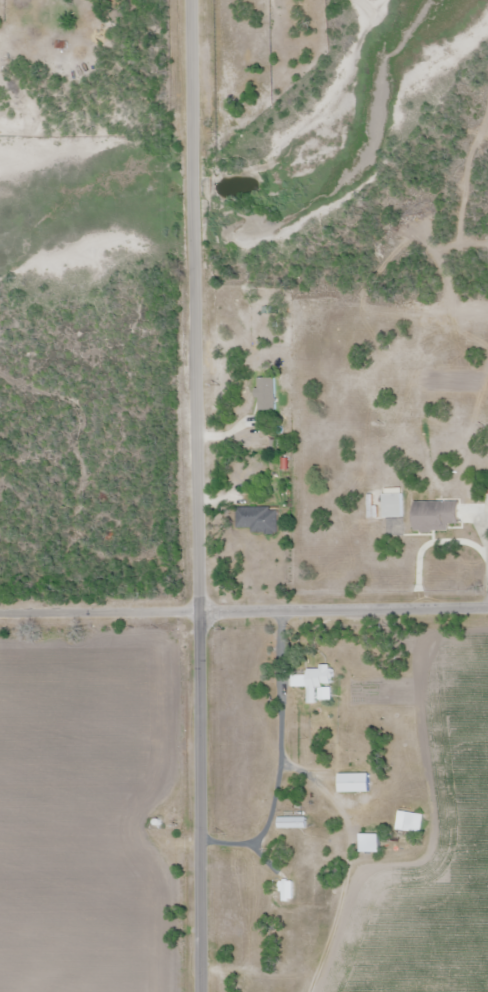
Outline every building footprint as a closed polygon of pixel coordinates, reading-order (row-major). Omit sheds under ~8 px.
[(403,488),(384,488),(384,517),(403,517),(403,488)] [(236,507),(236,533),(278,533),(278,507),(236,507)] [(307,675),(292,675),(292,687),(332,687),(332,667),(307,667),(307,675)] [(370,774),(339,774),(339,792),(370,792),(370,774)] [(278,828),(307,828),(307,818),(278,818),(278,828)] [(379,852),(379,835),(361,835),(361,853),(379,852)]
